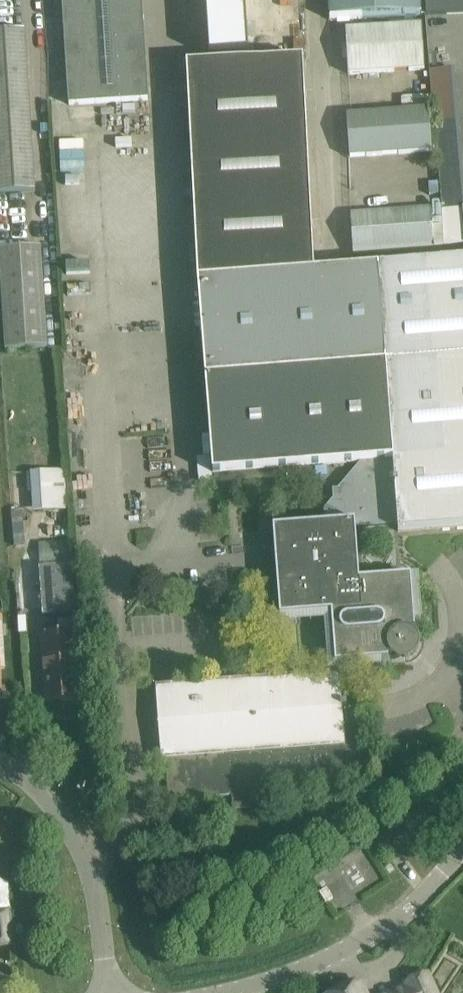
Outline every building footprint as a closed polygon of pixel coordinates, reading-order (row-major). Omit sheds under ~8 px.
[(142,0),(62,0),(68,104),(148,99),(142,0)] [(248,0),(210,0),(213,48),(251,45),(248,0)] [(329,19),(421,16),(421,0),(328,0),(329,19)] [(348,74),(368,73),(425,69),(422,25),(346,30),(348,74)] [(34,192),(24,31),(0,32),(0,194),(34,192)] [(187,65),(197,279),(316,270),(304,59),(187,65)] [(431,71),(441,206),(444,248),(462,245),(462,162),(454,69),(431,71)] [(352,115),(347,115),(350,157),(435,150),(431,109),(352,115)] [(370,212),(351,213),(354,254),(373,252),(393,251),(434,248),(434,249),(444,248),(441,206),(431,207),(390,210),(370,212)] [(47,348),(40,247),(0,249),(0,265),(6,350),(47,348)] [(398,524),(398,531),(462,526),(462,259),(316,270),(197,279),(212,472),(361,461),(339,489),(332,490),(332,498),(324,509),(325,523),(273,527),(280,617),(324,613),(328,665),(389,660),(388,655),(398,654),(400,652),(402,653),(404,653),(406,653),(409,652),(410,650),(411,648),(411,645),(410,643),(409,641),(411,639),(410,629),(415,629),(411,576),(360,579),(356,527),(398,524)] [(40,473),(45,529),(70,527),(65,471),(40,473)] [(22,511),(12,512),(16,547),(25,546),(22,511)] [(69,541),(39,543),(44,615),(76,613),(72,565),(71,565),(69,541)] [(78,700),(76,670),(73,633),(43,635),(47,702),(78,700)] [(156,686),(162,760),(166,759),(168,801),(369,785),(361,683),(340,684),(339,672),(156,686)] [(324,869),(331,879),(330,880),(346,904),(386,877),(363,843),(324,869)] [(14,946),(10,910),(0,911),(0,947),(14,946)] [(427,973),(405,983),(410,992),(436,992),(427,973)] [(360,982),(336,992),(365,992),(360,982)]
